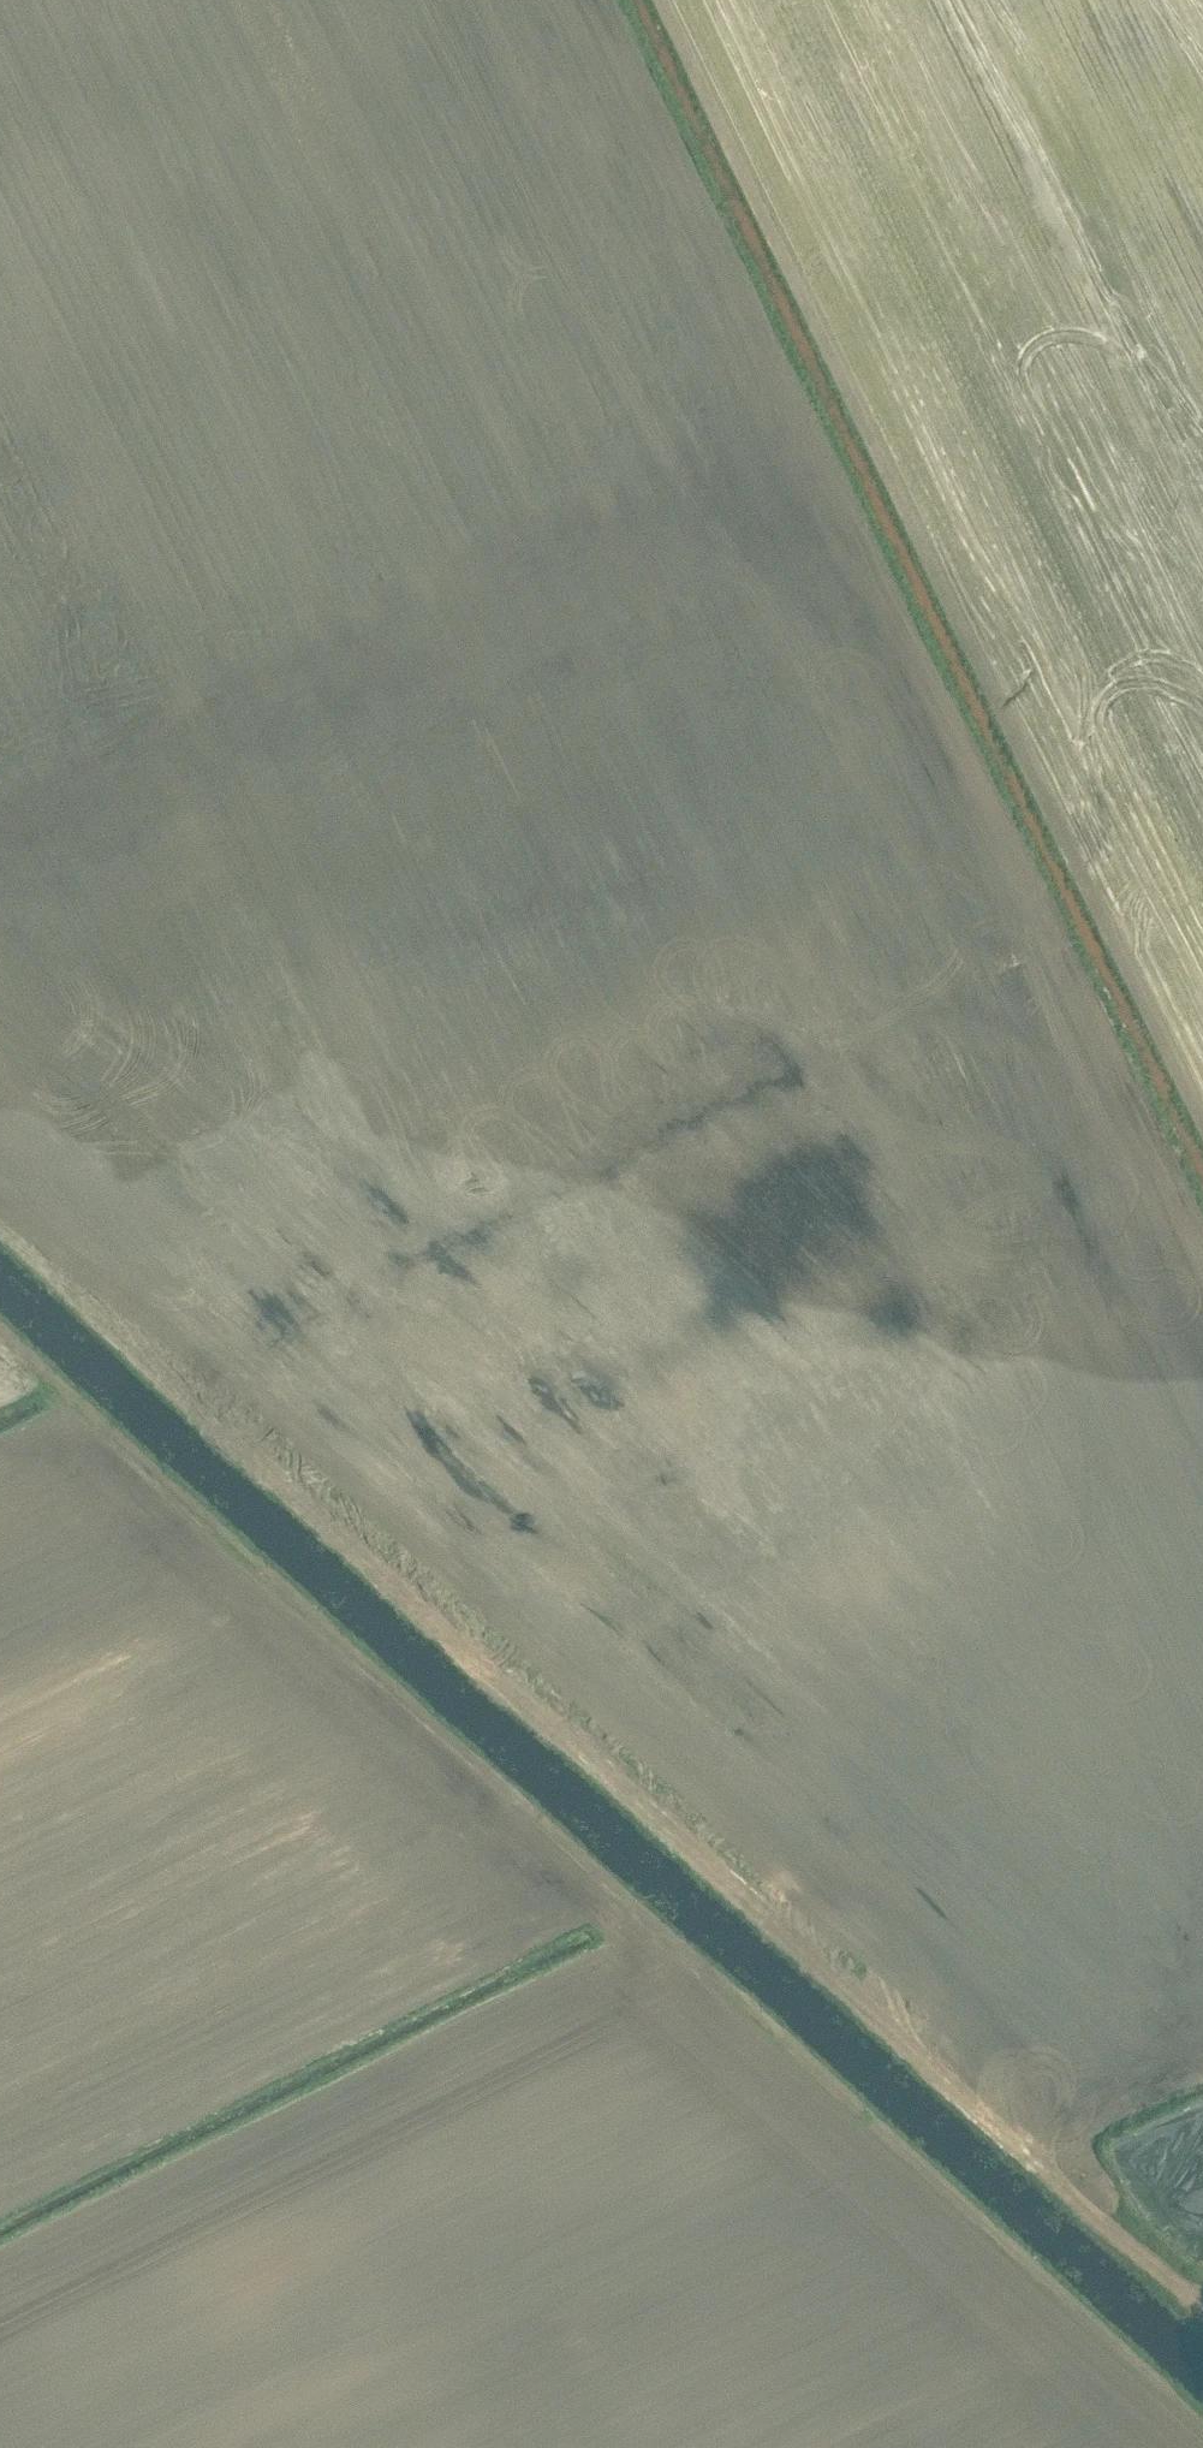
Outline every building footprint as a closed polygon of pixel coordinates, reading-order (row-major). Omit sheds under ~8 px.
[(1202,2242),(1202,2180),(1177,2194),(1202,2242)]
